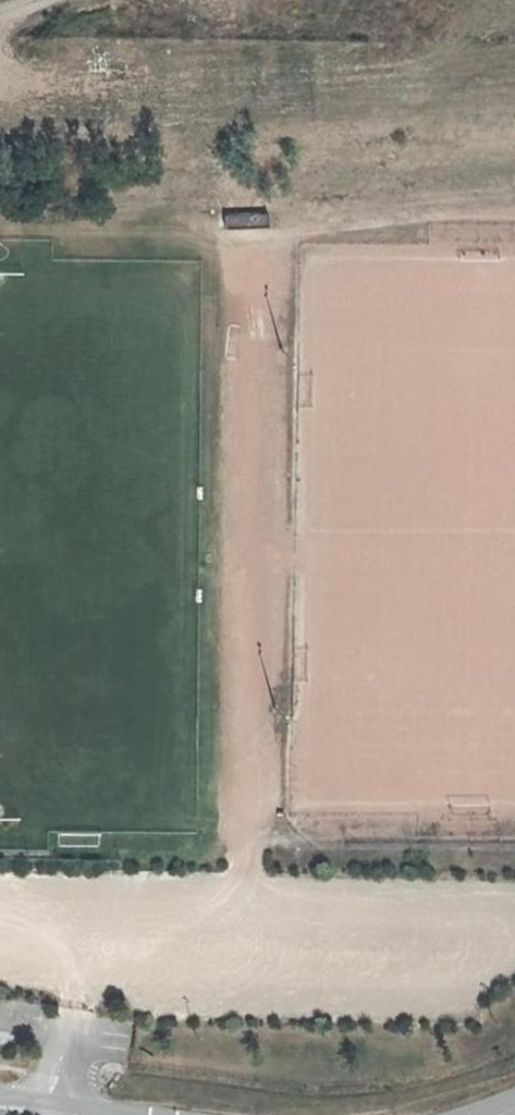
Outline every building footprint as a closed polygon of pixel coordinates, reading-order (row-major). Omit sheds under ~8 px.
[(226,215),(226,226),(268,226),(268,215),(226,215)]
